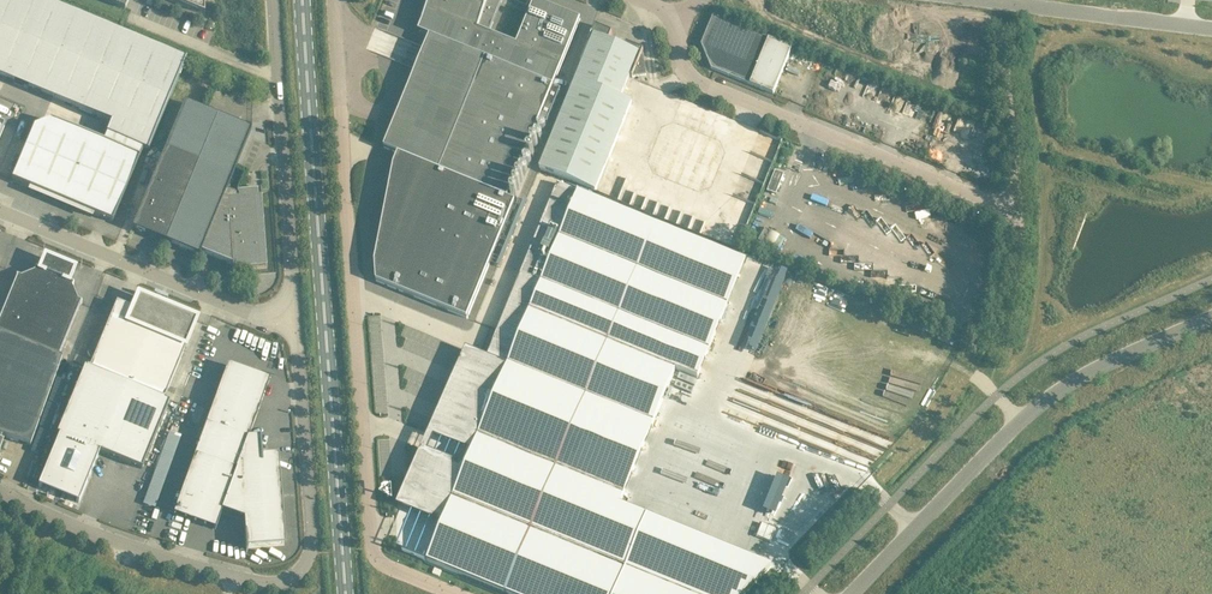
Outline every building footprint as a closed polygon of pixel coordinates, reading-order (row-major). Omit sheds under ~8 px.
[(12,181),(32,189),(31,191),(92,217),(93,214),(112,222),(144,148),(149,150),(186,63),(184,62),(184,63),(32,0),(0,0),(0,74),(113,121),(108,132),(104,143),(51,121),(34,127),(12,181)] [(125,9),(126,8),(129,0),(104,0),(125,9)] [(193,9),(204,14),(204,4),(202,4),(202,0),(172,0),(193,9)] [(539,120),(547,123),(561,89),(553,86),(576,31),(580,20),(535,1),(517,45),(489,33),(502,0),(430,0),(422,24),(419,32),(430,37),(384,148),(395,152),(399,154),(393,168),(375,262),(376,281),(467,318),(515,201),(507,198),(539,120)] [(792,49),(713,17),(702,45),(712,69),(774,94),(792,49)] [(540,169),(596,192),(632,103),(622,98),(630,76),(633,77),(633,76),(646,75),(643,54),(642,53),(644,50),(627,43),(625,48),(609,41),(612,33),(595,26),(589,43),(591,44),(540,169)] [(132,229),(135,230),(136,229),(197,254),(197,256),(199,257),(201,252),(232,265),(233,277),(234,277),(233,265),(246,264),(246,269),(245,269),(245,270),(267,269),(263,212),(261,213),(261,214),(256,215),(255,197),(238,198),(238,192),(237,192),(237,195),(226,191),(251,130),(249,129),(248,131),(186,105),(187,104),(185,103),(132,229)] [(721,152),(709,149),(702,178),(714,181),(721,152)] [(767,190),(776,194),(785,174),(776,170),(767,190)] [(428,562),(507,593),(746,593),(772,568),(620,506),(676,370),(698,379),(746,262),(657,225),(658,224),(558,184),(521,275),(541,283),(514,349),(501,344),(492,366),(469,357),(438,435),(473,450),(428,562)] [(759,241),(779,252),(786,239),(766,228),(759,241)] [(0,320),(0,333),(58,357),(59,356),(80,304),(81,304),(82,303),(77,301),(72,288),(74,284),(69,282),(74,270),(45,258),(40,271),(36,269),(34,273),(21,278),(17,276),(16,277),(17,278),(0,320)] [(87,368),(87,369),(166,401),(166,400),(164,399),(197,320),(139,296),(133,309),(117,303),(90,369),(87,368)] [(3,442),(1,441),(2,436),(30,446),(62,358),(59,356),(58,357),(0,333),(0,450),(3,442)] [(259,438),(248,439),(270,380),(228,365),(174,515),(215,530),(222,511),(244,519),(245,533),(246,552),(248,552),(247,546),(282,543),(276,458),(262,459),(261,438),(259,438)] [(60,435),(39,486),(79,503),(100,452),(102,453),(142,469),(169,403),(166,401),(87,369),(85,368),(58,434),(60,435)] [(942,369),(934,381),(943,387),(951,375),(942,369)] [(159,509),(180,435),(167,432),(147,505),(159,509)] [(763,524),(757,537),(770,543),(776,529),(763,524)]
